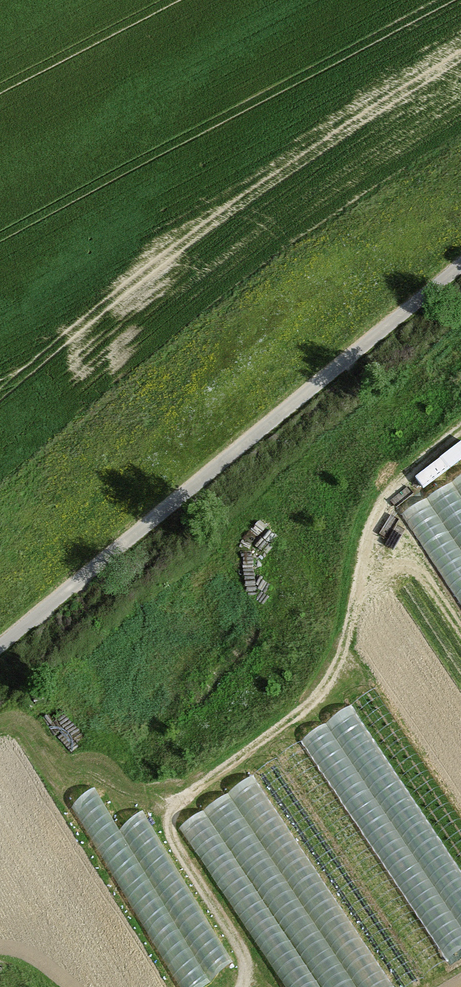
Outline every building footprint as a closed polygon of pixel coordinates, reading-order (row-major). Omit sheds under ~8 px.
[(406,504),(460,595),(460,471),(406,504)] [(460,946),(460,870),(358,699),(306,730),(442,957),(460,946)] [(289,986),(394,986),(257,771),(182,818),(289,986)] [(74,797),(181,986),(194,986),(235,964),(147,806),(118,822),(97,784),(74,797)]
